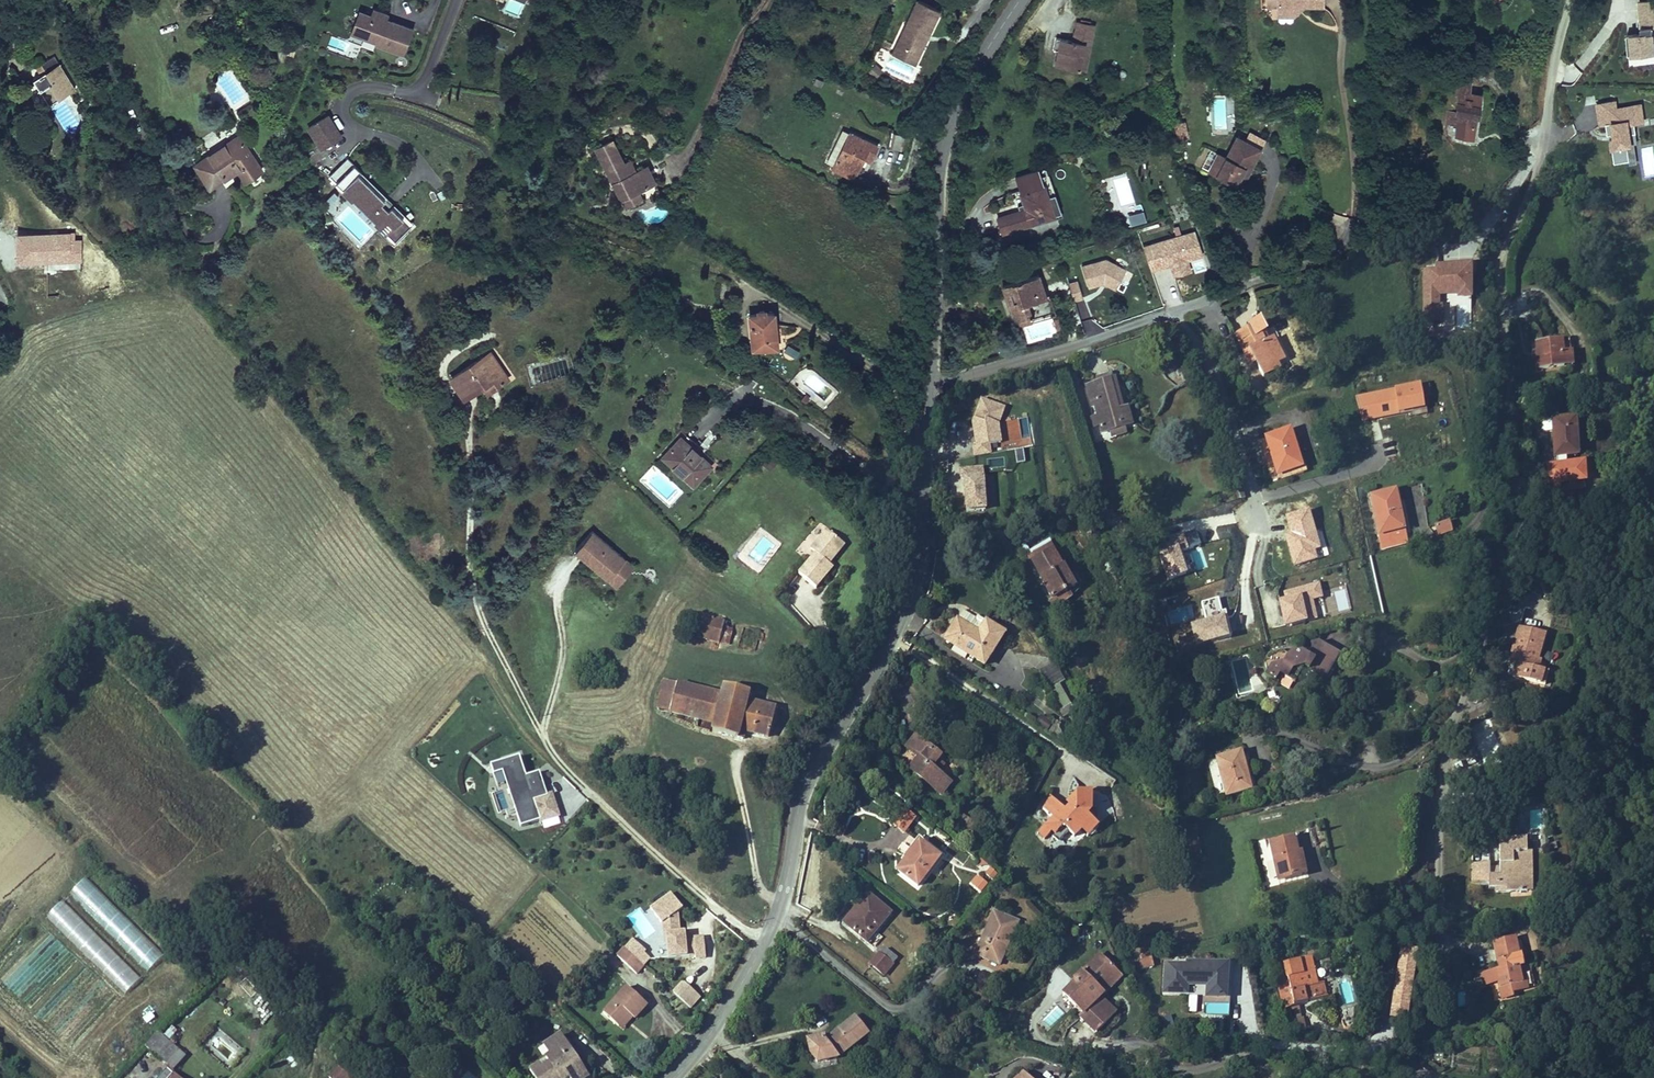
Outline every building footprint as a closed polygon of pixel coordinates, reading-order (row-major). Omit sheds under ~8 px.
[(829,11),(833,0),(830,0),(829,1),(827,0),(808,0),(807,3),(829,11)] [(917,0),(915,0),(895,43),(920,55),(941,11),(917,0)] [(1278,7),(1278,10),(1292,9),(1294,9),(1297,5),(1322,5),(1322,0),(1278,0),(1278,7)] [(1653,26),(1653,0),(1639,2),(1641,27),(1637,27),(1638,33),(1627,34),(1629,54),(1653,52),(1653,43),(1653,26)] [(404,53),(413,28),(385,18),(387,14),(372,9),(370,15),(363,37),(376,42),(376,43),(404,53)] [(363,37),(370,15),(359,11),(351,33),(363,37)] [(1090,45),(1094,24),(1078,21),(1076,32),(1074,31),(1072,40),(1060,37),(1058,50),(1055,65),(1079,70),(1084,43),(1090,45)] [(920,55),(895,43),(891,52),(916,64),(920,55)] [(1090,45),(1084,43),(1079,70),(1085,71),(1090,45)] [(9,58),(2,46),(0,47),(0,63),(9,58)] [(75,89),(54,55),(41,64),(46,72),(34,80),(49,105),(75,89)] [(1566,66),(1569,83),(1579,81),(1577,65),(1566,66)] [(1456,113),(1453,112),(1451,122),(1458,123),(1458,127),(1457,136),(1472,138),(1474,116),(1477,116),(1479,95),(1468,94),(1470,82),(1460,81),(1456,113)] [(1636,133),(1635,123),(1644,122),(1641,105),(1631,106),(1632,111),(1627,111),(1627,109),(1617,110),(1616,101),(1597,104),(1600,125),(1607,124),(1608,135),(1615,134),(1616,141),(1612,141),(1615,163),(1630,161),(1628,146),(1632,145),(1631,134),(1636,133)] [(1458,127),(1458,123),(1451,122),(1453,112),(1444,111),(1443,125),(1458,127)] [(342,137),(329,115),(310,126),(323,148),(342,137)] [(843,129),(839,138),(846,141),(850,133),(843,129)] [(877,145),(850,133),(846,141),(839,138),(827,163),(834,166),(833,170),(854,179),(863,158),(866,153),(873,156),(877,145)] [(892,134),(890,147),(897,149),(900,135),(892,134)] [(239,135),(195,164),(210,187),(237,169),(245,181),(262,170),(239,135)] [(1209,172),(1240,187),(1259,148),(1236,137),(1226,158),(1218,154),(1209,172)] [(622,199),(649,185),(642,171),(637,173),(631,176),(625,164),(613,140),(596,148),(622,199)] [(873,156),(866,153),(863,158),(870,161),(873,156)] [(414,225),(361,174),(363,171),(349,157),(331,176),(355,199),(353,201),(377,224),(379,222),(398,241),(414,225)] [(637,173),(631,161),(625,164),(631,176),(637,173)] [(655,182),(648,167),(642,171),(649,185),(655,182)] [(1002,232),(1053,215),(1038,170),(1015,178),(1020,193),(1026,208),(1019,211),(997,218),(1002,232)] [(1019,211),(1026,208),(1020,193),(1014,195),(1019,211)] [(1144,212),(1128,216),(1130,227),(1146,223),(1144,212)] [(1335,241),(1354,245),(1359,220),(1340,216),(1335,241)] [(75,234),(17,235),(18,262),(81,262),(81,241),(75,241),(75,234)] [(1192,275),(1188,262),(1202,258),(1196,235),(1146,248),(1152,271),(1174,266),(1177,279),(1192,275)] [(1087,288),(1103,284),(1117,291),(1128,271),(1106,259),(1105,261),(1081,268),(1087,288)] [(1435,271),(1423,271),(1422,316),(1442,316),(1443,300),(1473,300),(1474,267),(1435,266),(1435,271)] [(1007,302),(1014,322),(1031,316),(1027,303),(1046,297),(1038,274),(1002,286),(1005,296),(1010,294),(1012,300),(1007,302)] [(1069,283),(1071,301),(1082,300),(1080,281),(1069,283)] [(777,348),(776,337),(773,337),(771,324),(775,323),(773,312),(765,313),(765,312),(764,311),(763,310),(762,310),(761,310),(760,310),(759,310),(758,311),(757,312),(757,314),(749,315),(753,350),(777,348)] [(1277,364),(1284,361),(1274,340),(1268,342),(1264,334),(1266,333),(1260,321),(1250,326),(1251,329),(1236,336),(1244,352),(1246,351),(1252,364),(1256,362),(1264,378),(1272,374),(1269,368),(1277,364)] [(1561,340),(1564,368),(1572,367),(1570,339),(1561,340)] [(1564,368),(1561,340),(1536,342),(1537,351),(1538,358),(1539,370),(1564,368)] [(783,354),(795,360),(798,354),(787,348),(783,354)] [(1252,364),(1246,351),(1244,352),(1251,365),(1252,364)] [(484,355),(489,364),(494,360),(488,352),(484,355)] [(487,393),(507,380),(494,360),(489,364),(484,355),(452,376),(466,397),(483,386),(487,393)] [(1269,368),(1272,374),(1280,370),(1277,364),(1269,368)] [(1102,383),(1111,380),(1110,374),(1097,377),(1099,383),(1102,383)] [(1648,393),(1649,378),(1638,378),(1637,392),(1648,393)] [(1115,379),(1111,380),(1119,411),(1123,410),(1115,379)] [(1100,424),(1102,432),(1111,430),(1119,428),(1122,427),(1132,425),(1128,409),(1123,410),(1119,411),(1111,380),(1102,383),(1099,383),(1088,386),(1093,406),(1095,405),(1098,416),(1100,424)] [(1421,388),(1357,397),(1361,421),(1425,411),(1421,388)] [(989,455),(988,446),(1000,445),(998,426),(1004,410),(982,403),(975,424),(975,425),(974,427),(975,427),(977,447),(971,447),(972,456),(989,455)] [(1100,424),(1098,416),(1092,418),(1094,426),(1100,424)] [(1557,457),(1579,455),(1577,419),(1554,421),(1557,457)] [(1119,428),(1111,430),(1113,436),(1124,434),(1122,427),(1119,428)] [(1301,467),(1290,430),(1266,438),(1278,474),(1301,467)] [(671,464),(693,484),(711,465),(680,437),(665,454),(673,462),(671,464)] [(663,456),(671,464),(673,462),(665,454),(663,456)] [(768,455),(761,465),(770,472),(777,462),(768,455)] [(1301,467),(1278,474),(1280,480),(1303,473),(1301,467)] [(986,512),(982,469),(961,471),(964,513),(986,512)] [(1240,499),(1245,498),(1241,484),(1236,486),(1240,499)] [(1407,542),(1395,492),(1371,497),(1383,548),(1407,542)] [(1331,558),(1317,506),(1284,514),(1298,566),(1331,558)] [(1442,535),(1452,532),(1449,520),(1439,523),(1442,535)] [(818,580),(835,559),(829,554),(844,536),(828,522),(812,541),(817,545),(800,565),(818,580)] [(1126,533),(1117,536),(1114,525),(1104,528),(1108,543),(1127,538),(1126,533)] [(630,558),(595,531),(580,552),(614,578),(630,558)] [(1188,575),(1181,555),(1188,553),(1184,539),(1162,545),(1164,554),(1159,556),(1168,582),(1188,575)] [(1042,579),(1041,580),(1052,600),(1066,592),(1068,597),(1077,592),(1071,582),(1066,572),(1065,572),(1053,550),(1032,562),(1042,579)] [(1071,582),(1077,592),(1081,590),(1075,580),(1071,582)] [(1306,624),(1302,603),(1325,598),(1321,584),(1285,592),(1287,601),(1280,603),(1284,628),(1306,624)] [(1206,625),(1224,621),(1219,599),(1201,604),(1206,625)] [(964,610),(958,620),(979,633),(986,622),(978,616),(976,619),(964,610)] [(697,638),(719,643),(725,621),(703,616),(697,638)] [(958,620),(945,639),(984,664),(1004,633),(986,622),(979,633),(958,620)] [(725,621),(719,643),(729,646),(734,624),(725,621)] [(1206,625),(1193,628),(1197,649),(1229,642),(1224,621),(1206,625)] [(1545,634),(1519,626),(1513,645),(1523,647),(1521,654),(1518,653),(1515,663),(1512,676),(1544,685),(1548,672),(1538,669),(1532,667),(1534,658),(1537,659),(1545,634)] [(738,645),(756,650),(762,632),(744,627),(738,645)] [(1275,680),(1279,674),(1294,683),(1304,667),(1324,678),(1338,655),(1318,643),(1312,644),(1313,650),(1309,658),(1293,648),(1289,656),(1281,651),(1276,659),(1268,654),(1263,663),(1266,675),(1275,680)] [(1523,647),(1513,645),(1508,661),(1515,663),(1518,653),(1521,654),(1523,647)] [(1537,659),(1534,658),(1532,667),(1538,669),(1540,660),(1537,659)] [(657,707),(671,711),(679,682),(665,678),(657,707)] [(671,711),(699,719),(707,690),(679,682),(671,711)] [(1059,710),(1070,704),(1058,684),(1048,690),(1059,710)] [(744,731),(768,737),(776,708),(747,701),(750,692),(724,685),(722,694),(707,690),(699,719),(714,723),(712,731),(742,739),(744,731)] [(939,757),(915,737),(909,744),(922,755),(911,768),(940,793),(948,783),(937,773),(930,768),(937,759),(939,757)] [(1227,795),(1251,789),(1241,752),(1217,758),(1227,795)] [(547,796),(539,773),(529,776),(522,756),(493,766),(496,775),(505,772),(514,798),(524,795),(527,803),(514,808),(520,827),(540,821),(541,823),(558,816),(551,795),(547,796)] [(930,768),(937,773),(944,765),(937,759),(930,768)] [(514,808),(527,803),(524,795),(514,798),(505,772),(502,773),(514,808)] [(1081,831),(1092,819),(1088,816),(1092,812),(1092,794),(1076,794),(1076,799),(1062,814),(1059,812),(1051,821),(1044,828),(1050,834),(1059,842),(1069,832),(1075,837),(1081,831)] [(1049,799),(1042,812),(1051,821),(1059,812),(1061,810),(1049,799)] [(892,826),(905,835),(917,820),(904,811),(892,826)] [(962,815),(954,825),(965,833),(973,824),(962,815)] [(1092,819),(1081,831),(1088,838),(1099,826),(1092,819)] [(1048,836),(1050,834),(1044,828),(1042,830),(1048,836)] [(1045,840),(1048,836),(1042,830),(1038,834),(1045,840)] [(1190,857),(1200,855),(1196,837),(1186,839),(1190,857)] [(1293,838),(1270,843),(1278,880),(1302,875),(1297,854),(1293,838)] [(1496,888),(1496,892),(1520,892),(1520,876),(1527,876),(1526,839),(1513,839),(1499,839),(1500,864),(1500,875),(1490,875),(1489,864),(1472,864),(1472,884),(1489,884),(1489,888),(1496,888)] [(939,858),(919,842),(898,870),(917,886),(939,858)] [(1297,854),(1302,875),(1306,874),(1301,853),(1297,854)] [(1490,875),(1500,875),(1500,864),(1489,864),(1490,875)] [(970,885),(981,895),(989,887),(977,877),(970,885)] [(707,957),(705,936),(696,936),(696,938),(696,943),(687,944),(687,939),(686,930),(682,931),(680,910),(685,907),(674,891),(653,905),(664,921),(665,932),(668,932),(669,955),(697,953),(697,957),(707,957)] [(867,942),(890,913),(867,895),(858,906),(863,911),(849,927),(867,942)] [(844,923),(849,927),(863,911),(858,906),(844,923)] [(1019,922),(994,911),(975,954),(999,965),(1019,922)] [(1276,924),(1264,927),(1267,938),(1279,936),(1276,924)] [(1512,993),(1524,990),(1519,968),(1521,968),(1515,939),(1494,943),(1500,970),(1496,971),(1498,982),(1502,999),(1513,997),(1512,993)] [(636,942),(627,951),(640,962),(646,955),(648,953),(636,942)] [(627,951),(624,948),(617,957),(636,974),(644,966),(640,962),(627,951)] [(898,958),(886,949),(881,955),(880,955),(872,965),(885,976),(893,965),(898,958)] [(1076,962),(1081,969),(1094,958),(1088,951),(1076,962)] [(1155,967),(1150,951),(1140,953),(1141,959),(1140,959),(1143,970),(1155,967)] [(1398,951),(1387,1019),(1409,1023),(1419,955),(1398,951)] [(653,961),(646,955),(640,962),(644,966),(646,968),(653,961)] [(1076,983),(1063,996),(1081,1015),(1079,1017),(1096,1034),(1109,1021),(1093,1004),(1099,998),(1104,994),(1099,989),(1117,972),(1100,956),(1074,981),(1076,983)] [(1223,994),(1226,968),(1230,968),(1231,958),(1211,956),(1211,959),(1186,956),(1186,959),(1165,956),(1162,984),(1184,986),(1185,978),(1205,981),(1204,991),(1223,994)] [(1299,1003),(1326,997),(1323,983),(1317,984),(1311,958),(1284,964),(1289,985),(1294,1005),(1299,1003)] [(1498,982),(1496,971),(1480,974),(1482,985),(1498,982)] [(1121,977),(1117,972),(1099,989),(1104,994),(1121,977)] [(702,999),(685,983),(675,994),(692,1010),(702,999)] [(1294,1005),(1289,985),(1279,987),(1283,1007),(1285,1007),(1294,1005)] [(647,1005),(627,987),(603,1014),(619,1027),(630,1015),(633,1018),(635,1019),(647,1005)] [(986,1008),(994,997),(980,987),(972,998),(986,1008)] [(1093,1004),(1109,1021),(1116,1015),(1099,998),(1093,1004)] [(1190,998),(1188,1015),(1197,1016),(1199,999),(1190,998)] [(1294,1005),(1285,1007),(1292,1038),(1306,1035),(1299,1003),(1294,1005)] [(630,1015),(619,1027),(622,1030),(633,1018),(630,1015)] [(869,1033),(855,1016),(825,1040),(824,1036),(807,1039),(810,1053),(817,1063),(837,1058),(869,1033)] [(172,1026),(164,1035),(170,1040),(178,1032),(172,1026)] [(159,1077),(178,1077),(172,1072),(186,1056),(158,1032),(146,1046),(169,1067),(159,1077)] [(548,1052),(565,1041),(561,1035),(544,1046),(548,1052)] [(565,1041),(548,1052),(550,1055),(568,1044),(565,1041)] [(291,1077),(303,1069),(294,1056),(282,1064),(291,1077)] [(344,1074),(338,1069),(330,1077),(340,1077),(344,1074)]
